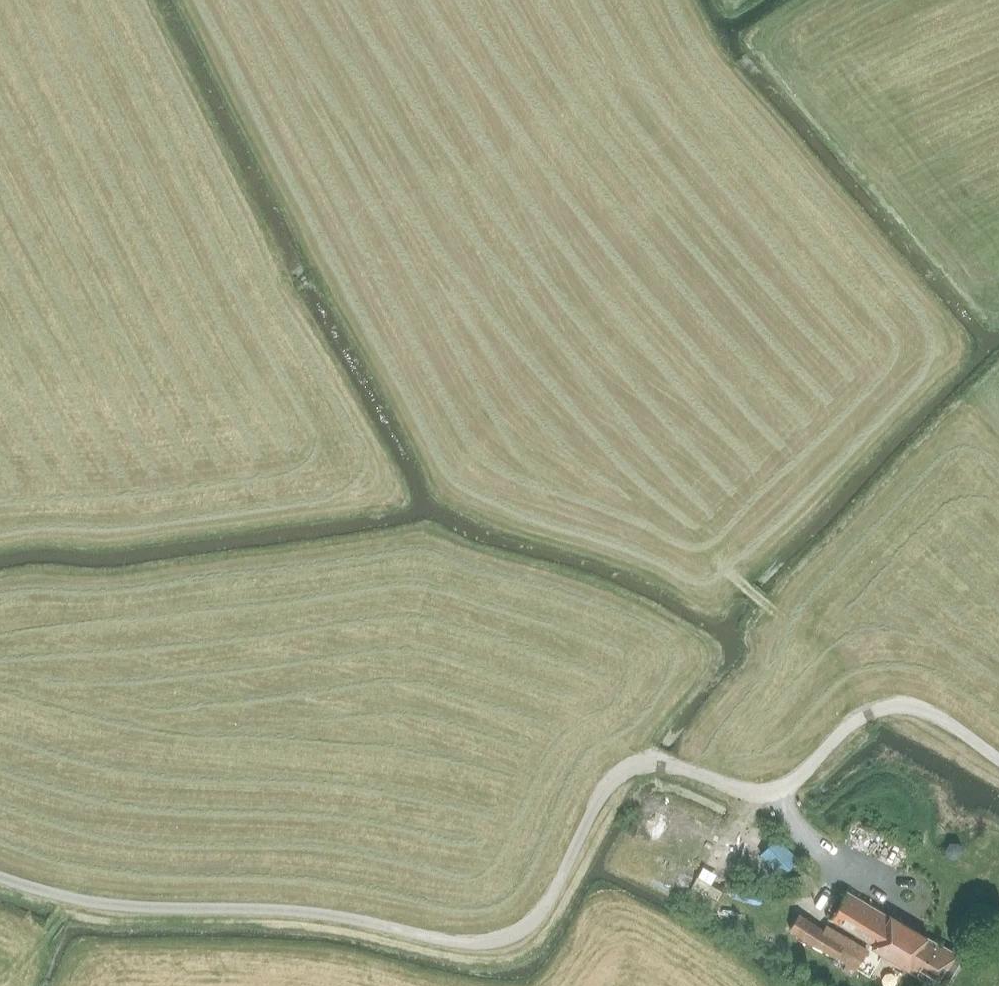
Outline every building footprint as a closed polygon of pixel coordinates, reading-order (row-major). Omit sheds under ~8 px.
[(889,918),(846,892),(830,918),(873,944),(871,946),(908,968),(911,964),(937,980),(951,957),(936,948),(939,944),(890,915),(889,918)] [(824,927),(800,912),(789,929),(814,945),(815,943),(853,965),(864,945),(827,923),(824,927)]
